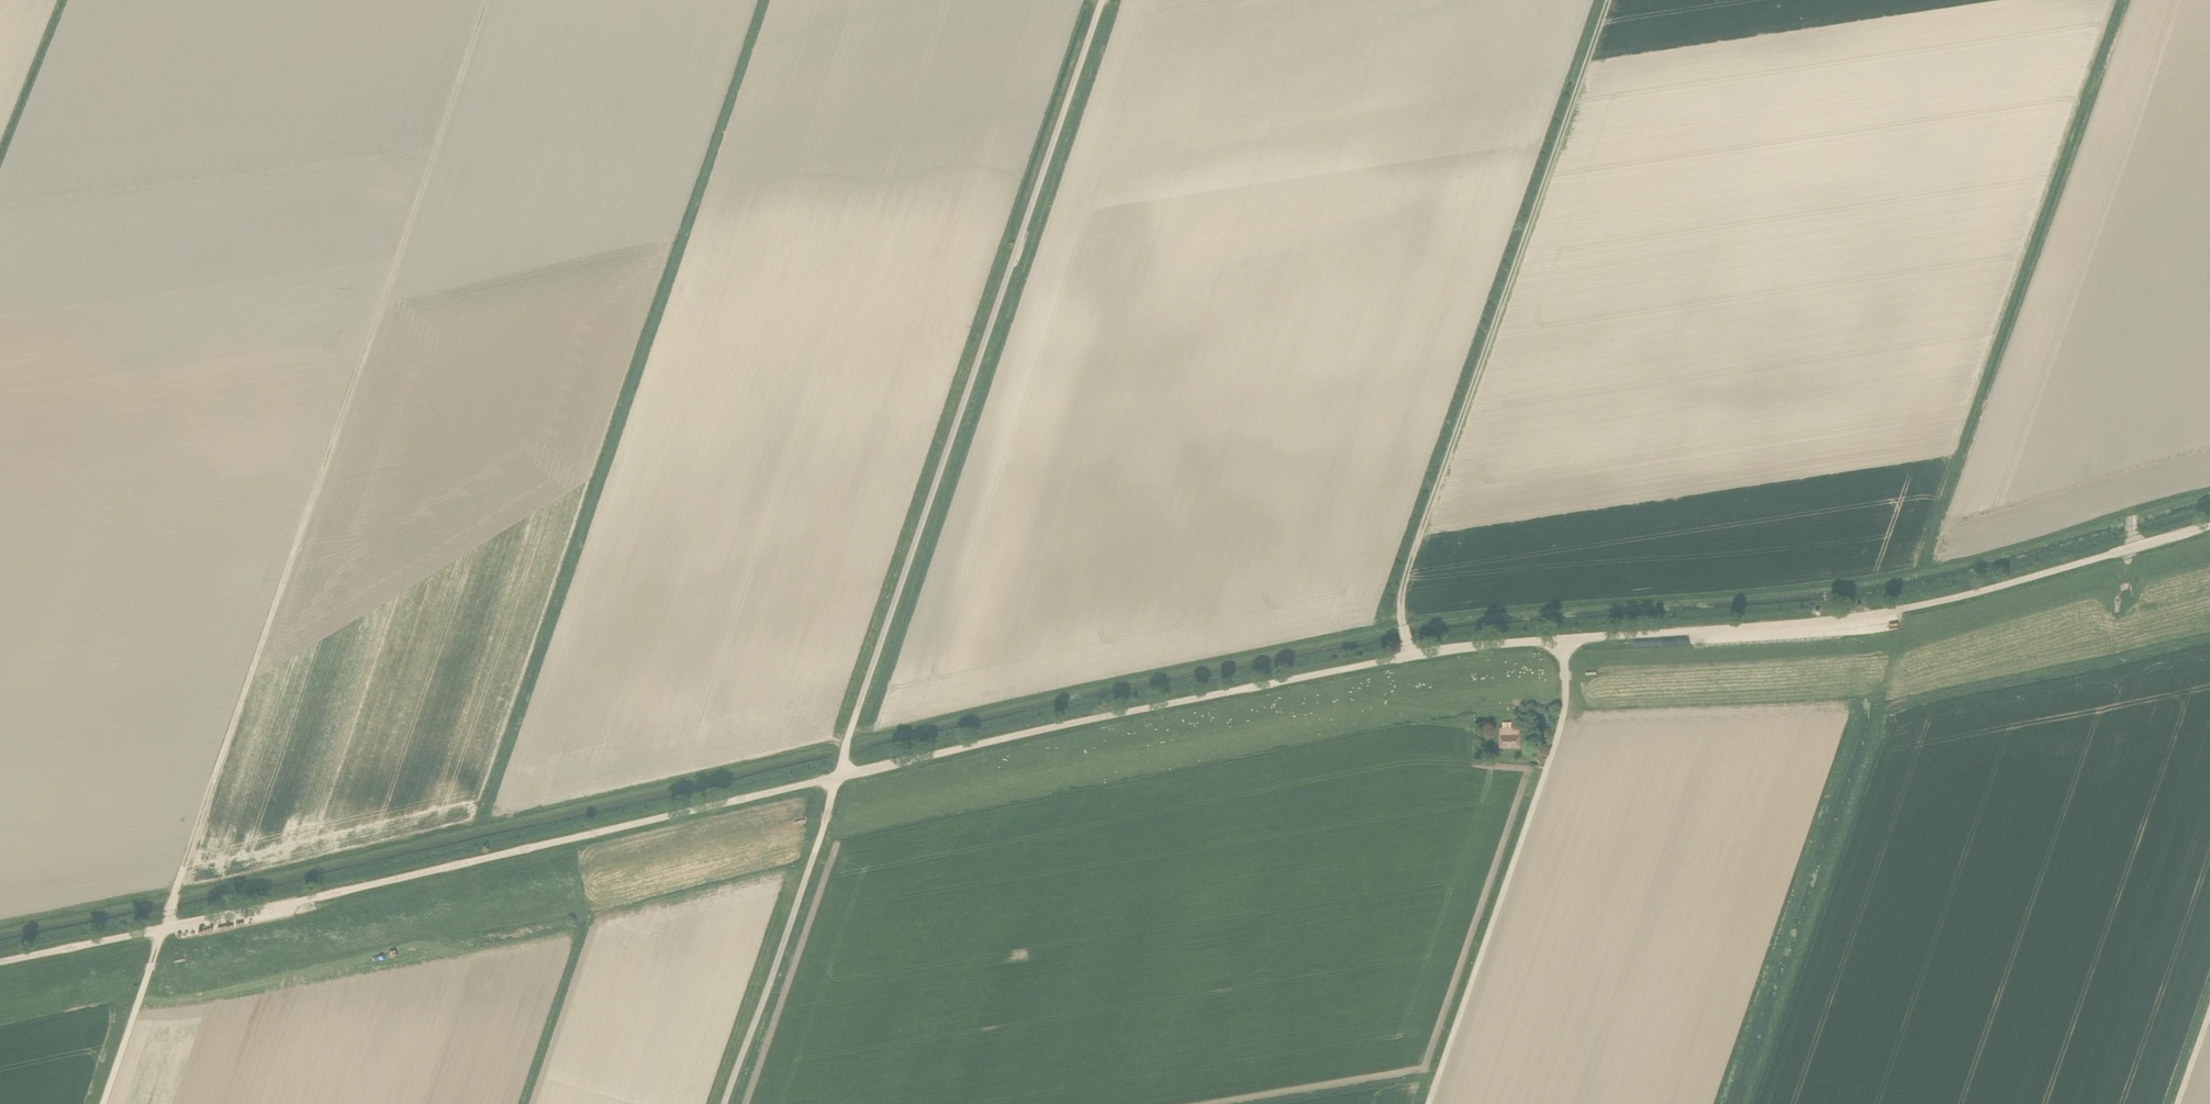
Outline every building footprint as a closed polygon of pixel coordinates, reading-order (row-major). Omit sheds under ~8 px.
[(1520,734),(1519,727),(1511,727),(1511,722),(1503,722),(1503,727),(1499,727),(1500,748),(1520,747),(1520,734)] [(204,922),(206,931),(220,928),(219,920),(204,922)]
